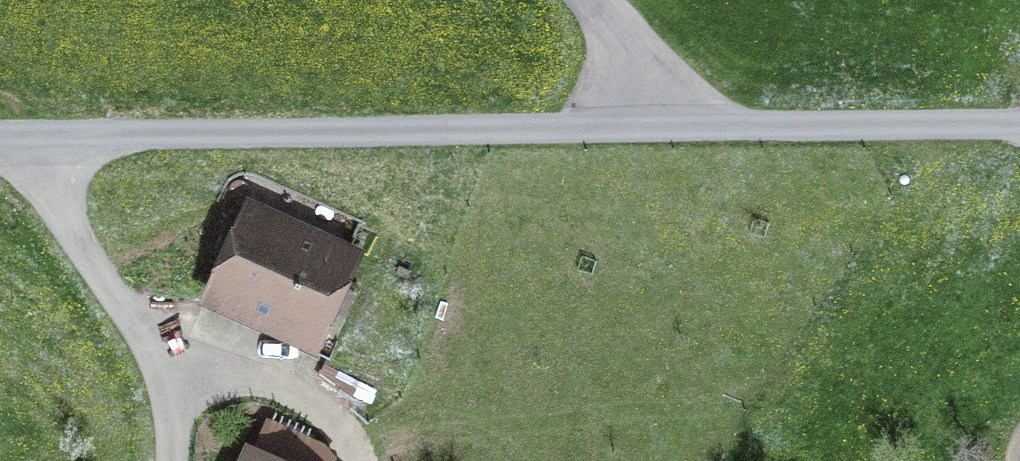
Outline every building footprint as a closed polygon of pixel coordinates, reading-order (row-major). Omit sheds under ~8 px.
[(254,219),(219,296),(310,337),(346,260),(254,219)] [(332,460),(322,450),(268,426),(252,460),(332,460)]
